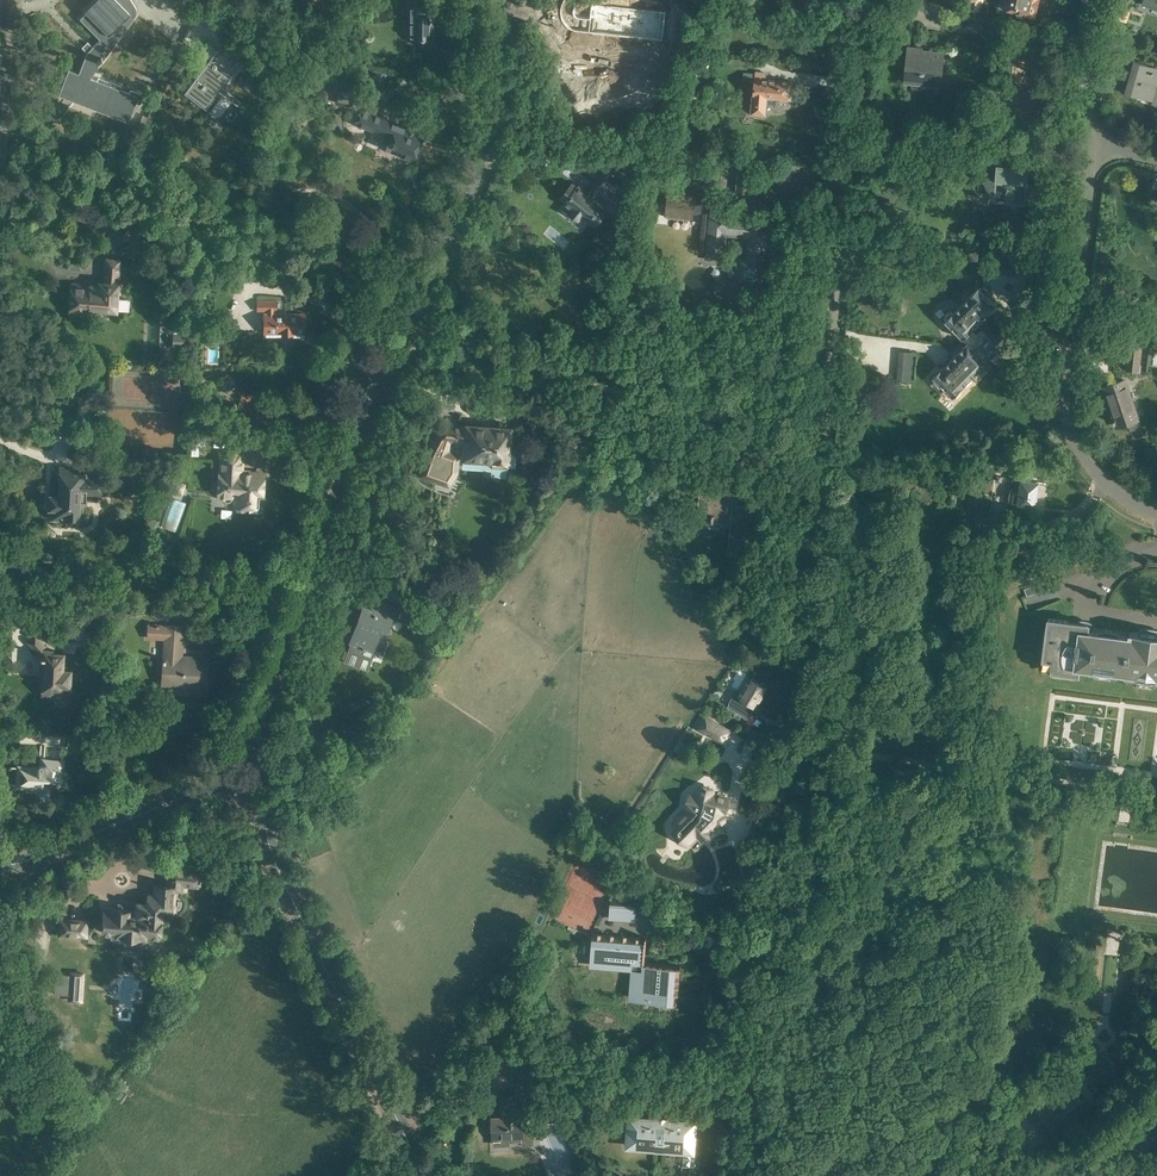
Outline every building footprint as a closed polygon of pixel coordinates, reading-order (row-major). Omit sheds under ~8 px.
[(120,86),(100,78),(99,78),(98,79),(97,80),(96,81),(90,78),(134,16),(136,15),(137,10),(135,5),(132,0),(93,0),(83,9),(86,12),(80,18),(99,39),(92,46),(88,41),(82,47),(87,52),(79,73),(68,69),(59,95),(128,122),(129,122),(136,103),(138,104),(140,103),(141,103),(143,96),(143,95),(142,95),(141,94),(132,91),(131,91),(130,91),(129,92),(129,93),(121,90),(121,88),(121,87),(121,86),(120,86)] [(407,5),(406,5),(406,15),(409,15),(408,39),(434,39),(434,15),(426,15),(426,6),(416,6),(416,0),(407,0),(407,5)] [(925,12),(941,17),(945,6),(929,0),(925,12)] [(981,8),(983,0),(968,0),(967,4),(981,8)] [(1009,0),(1007,7),(998,5),(996,11),(1007,14),(1008,9),(1017,11),(1018,13),(1024,15),(1028,14),(1035,16),(1039,0),(1008,0),(1009,0)] [(591,7),(588,30),(587,30),(585,41),(592,42),(600,38),(601,32),(603,32),(603,33),(622,35),(622,34),(626,34),(625,35),(644,37),(645,27),(644,27),(646,13),(618,10),(616,12),(599,10),(597,7),(591,7)] [(184,92),(206,108),(233,73),(230,68),(241,61),(228,44),(217,52),(208,40),(197,53),(208,61),(184,92)] [(904,82),(941,86),(944,52),(922,50),(922,47),(908,46),(904,82)] [(1156,105),(1156,78),(1154,78),(1156,68),(1134,61),(1125,92),(1153,101),(1152,103),(1156,105)] [(371,85),(382,88),(387,74),(376,70),(371,85)] [(768,96),(791,99),(792,81),(766,79),(767,73),(755,72),(752,112),(766,113),(768,96)] [(246,76),(242,82),(247,86),(252,80),(246,76)] [(351,124),(373,133),(369,142),(370,145),(371,147),(373,148),(376,148),(378,146),(378,145),(387,148),(388,143),(402,150),(400,155),(413,161),(424,134),(417,131),(417,130),(407,126),(407,127),(381,117),(381,116),(359,107),(363,89),(342,83),(338,101),(344,103),(353,105),(351,110),(351,114),(350,119),(351,124)] [(989,193),(994,193),(993,202),(1026,205),(1029,168),(997,165),(995,180),(983,178),(989,193)] [(605,168),(591,186),(593,187),(587,193),(578,186),(576,187),(573,184),(571,188),(568,186),(563,192),(565,194),(563,198),(566,201),(565,202),(572,208),(570,210),(581,219),(583,217),(590,222),(591,221),(595,223),(605,210),(602,207),(603,206),(597,201),(602,194),(619,208),(629,195),(615,184),(619,179),(605,168)] [(739,184),(760,186),(762,173),(740,171),(739,184)] [(665,216),(693,218),(696,196),(667,193),(665,216)] [(712,208),(707,257),(722,258),(724,233),(750,236),(747,260),(740,259),(737,283),(761,286),(765,245),(773,246),(775,222),(735,219),(736,210),(712,208)] [(153,237),(136,228),(128,223),(121,237),(147,250),(153,237)] [(1016,251),(996,249),(995,267),(1015,269),(1016,251)] [(978,252),(965,251),(965,260),(977,261),(978,252)] [(126,311),(127,298),(118,298),(120,260),(106,259),(104,282),(99,281),(99,286),(73,284),(70,313),(89,314),(90,309),(117,311),(117,310),(126,311)] [(996,303),(978,286),(945,319),(967,341),(980,329),(975,323),(996,303)] [(1117,298),(1131,300),(1133,289),(1119,287),(1117,298)] [(293,333),(306,333),(306,314),(276,314),(275,310),(278,311),(277,301),(258,301),(258,310),(266,311),(266,314),(264,314),(264,333),(283,333),(283,335),(293,335),(293,333)] [(936,371),(953,389),(989,356),(991,359),(998,352),(995,349),(998,346),(980,329),(967,341),(936,371)] [(1133,345),(1128,345),(1126,369),(1131,369),(1131,371),(1140,372),(1141,365),(1139,364),(1141,346),(1136,346),(1136,345),(1133,344),(1133,345)] [(896,379),(914,381),(916,351),(899,350),(896,379)] [(218,382),(224,391),(235,382),(228,374),(218,382)] [(1103,387),(1117,427),(1139,419),(1125,379),(1103,387)] [(53,414),(64,415),(65,406),(53,405),(53,414)] [(224,432),(224,423),(207,422),(207,432),(224,432)] [(437,423),(436,438),(431,437),(417,477),(433,483),(434,481),(449,486),(458,472),(459,460),(461,460),(461,461),(466,462),(466,460),(492,462),(491,473),(506,474),(507,465),(514,466),(515,454),(508,454),(509,430),(496,430),(496,427),(437,423)] [(411,447),(419,447),(420,439),(412,438),(411,447)] [(411,457),(419,458),(419,449),(411,449),(411,457)] [(236,506),(259,508),(260,485),(262,485),(262,486),(263,486),(264,474),(240,473),(241,453),(222,452),(221,472),(219,471),(218,483),(222,484),(221,496),(222,499),(223,500),(225,501),(228,501),(230,501),(230,500),(231,499),(232,498),(233,496),(236,496),(236,506)] [(87,493),(104,494),(105,478),(85,477),(85,474),(73,474),(73,468),(61,467),(59,496),(50,495),(49,508),(52,508),(52,518),(67,519),(67,520),(69,522),(75,522),(77,520),(79,502),(86,502),(87,493)] [(1012,501),(1035,505),(1039,481),(1015,478),(1012,501)] [(173,480),(169,492),(181,496),(185,484),(173,480)] [(728,552),(748,554),(753,504),(736,503),(737,496),(718,494),(719,490),(701,488),(699,517),(721,519),(721,523),(731,524),(728,552)] [(976,518),(989,519),(992,498),(975,495),(975,496),(968,496),(967,508),(973,509),(977,509),(976,518)] [(348,652),(369,659),(377,637),(381,627),(387,629),(392,616),(396,617),(401,603),(375,593),(369,607),(363,605),(358,618),(359,619),(356,628),(357,629),(348,652)] [(154,601),(153,615),(165,616),(165,602),(154,601)] [(1045,627),(1043,637),(1042,647),(1041,658),(1054,659),(1052,670),(1078,673),(1079,670),(1125,676),(1125,675),(1156,680),(1156,634),(1133,631),(1133,632),(1093,627),(1093,631),(1080,629),(1080,625),(1077,622),(1077,621),(1048,618),(1045,627)] [(193,695),(206,695),(207,681),(209,657),(183,655),(185,626),(165,625),(161,685),(170,686),(171,681),(192,683),(192,688),(193,695)] [(39,678),(38,689),(41,689),(41,695),(60,696),(61,686),(69,686),(70,670),(62,669),(63,653),(61,652),(62,643),(52,643),(52,650),(48,650),(35,636),(28,642),(37,654),(37,657),(43,657),(42,678),(39,678)] [(751,709),(754,704),(756,705),(767,688),(750,678),(740,695),(736,693),(728,706),(749,718),(754,710),(751,709)] [(730,730),(706,716),(698,728),(723,743),(730,730)] [(37,778),(60,780),(62,761),(43,760),(43,764),(38,764),(38,768),(18,767),(17,786),(36,787),(37,778)] [(713,789),(701,786),(698,797),(696,796),(696,797),(690,795),(686,803),(690,807),(683,814),(681,817),(685,821),(679,827),(674,832),(676,834),(686,844),(697,833),(703,838),(719,822),(723,824),(723,823),(721,822),(724,816),(727,817),(727,816),(723,814),(724,810),(726,810),(730,798),(712,794),(713,789)] [(146,903),(136,903),(135,916),(127,916),(127,909),(123,909),(124,904),(119,903),(118,909),(112,908),(112,911),(102,910),(101,931),(111,931),(111,940),(121,941),(121,937),(138,938),(138,940),(148,941),(149,933),(158,934),(159,921),(163,921),(164,911),(173,912),(174,905),(172,905),(173,890),(184,891),(185,885),(198,886),(199,870),(178,869),(177,883),(167,883),(168,885),(154,884),(153,895),(147,895),(146,903)] [(635,903),(611,901),(610,917),(611,917),(611,916),(617,916),(617,917),(618,917),(618,916),(625,917),(625,918),(626,918),(626,917),(633,917),(633,918),(634,918),(635,903)] [(59,935),(88,936),(89,921),(59,918),(59,935)] [(595,932),(593,961),(632,964),(632,969),(637,970),(634,997),(677,1002),(677,1000),(676,1000),(677,995),(677,994),(677,993),(677,988),(678,988),(678,987),(677,987),(678,982),(679,980),(678,980),(678,975),(679,975),(679,973),(679,967),(680,967),(680,965),(657,964),(648,963),(644,962),(645,958),(646,937),(595,932)] [(506,1117),(502,1117),(502,1118),(493,1119),(493,1138),(494,1138),(494,1143),(497,1144),(499,1145),(502,1145),(504,1144),(507,1144),(509,1143),(509,1141),(522,1141),(522,1144),(530,1144),(533,1141),(533,1131),(522,1132),(521,1095),(506,1095),(506,1117)] [(699,1167),(701,1151),(692,1150),(695,1122),(630,1117),(628,1146),(685,1150),(684,1166),(699,1167)]
